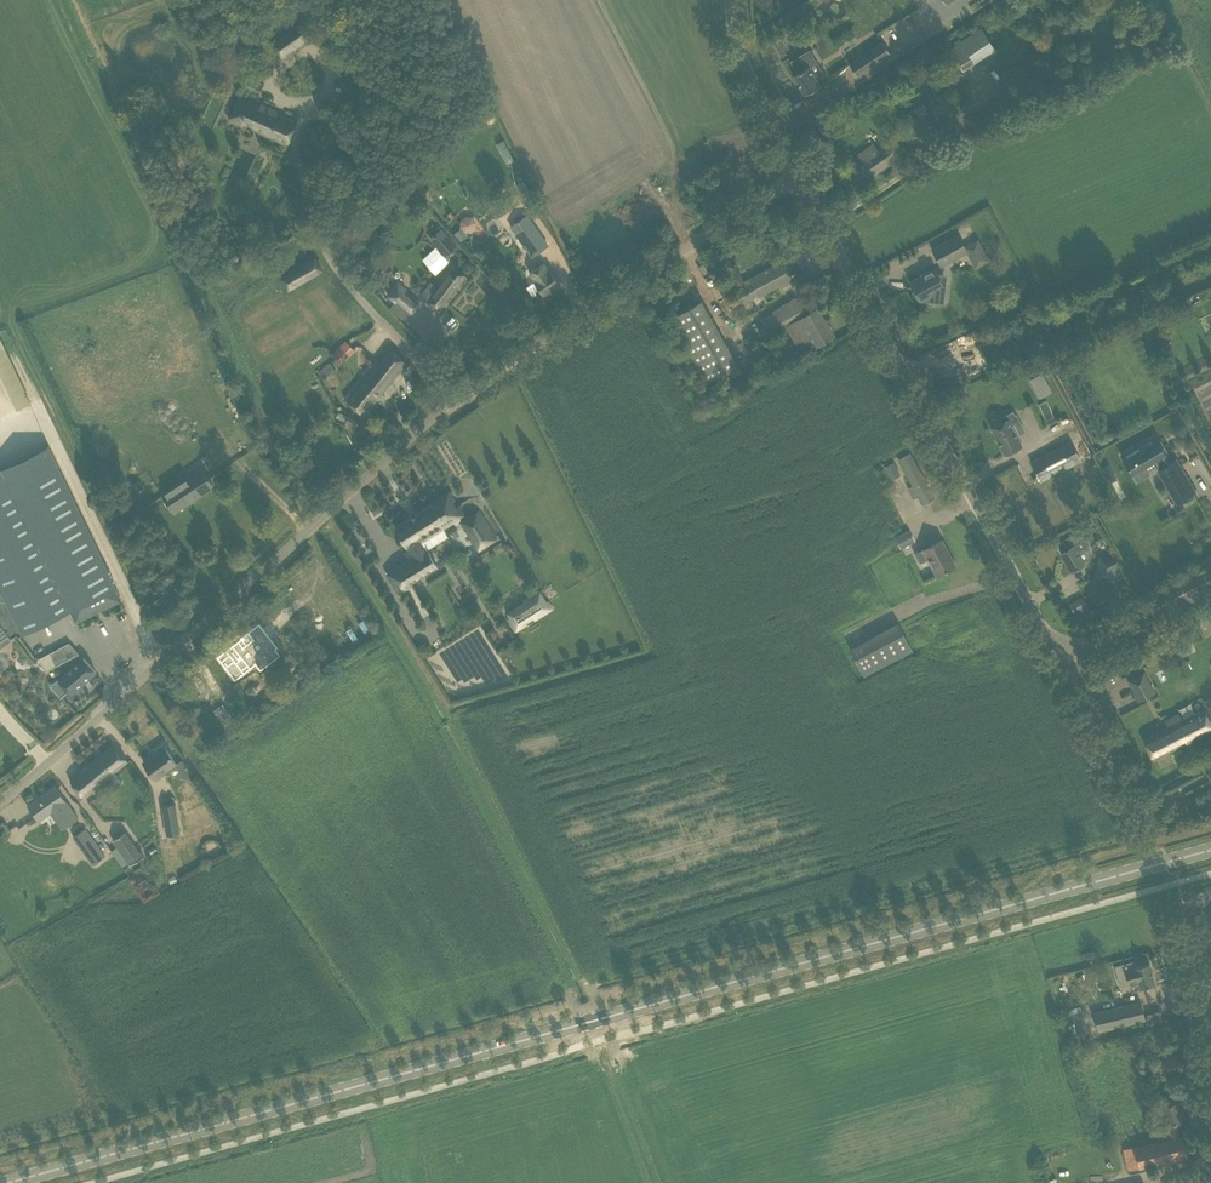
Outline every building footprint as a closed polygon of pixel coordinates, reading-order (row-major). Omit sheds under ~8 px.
[(281,58),(314,34),(304,19),(271,43),(281,58)] [(964,70),(996,49),(982,28),(943,54),(950,65),(958,60),(964,70)] [(858,76),(891,54),(882,42),(850,64),(858,76)] [(798,72),(797,72),(793,75),(804,94),(820,85),(816,79),(819,77),(811,65),(816,62),(809,51),(791,61),(798,72)] [(287,145),(298,122),(270,109),(270,110),(260,106),(259,109),(238,99),(229,118),(287,145)] [(907,122),(910,129),(907,131),(910,137),(951,117),(948,113),(937,118),(933,109),(907,122)] [(833,134),(825,119),(817,124),(824,138),(833,134)] [(846,189),(853,185),(854,187),(864,180),(904,154),(899,149),(891,138),(877,148),(873,143),(856,155),(860,160),(837,176),(846,189)] [(185,169),(180,163),(173,168),(178,174),(185,169)] [(517,183),(524,197),(532,192),(524,179),(517,183)] [(489,206),(498,218),(507,212),(498,200),(489,206)] [(459,221),(471,238),(484,229),(472,212),(459,221)] [(548,245),(526,215),(511,226),(533,256),(548,245)] [(988,227),(992,235),(998,232),(994,224),(988,227)] [(449,258),(461,247),(442,227),(430,238),(449,258)] [(966,252),(975,269),(990,261),(978,239),(965,245),(959,234),(932,249),(941,266),(966,252)] [(315,256),(304,263),(280,277),(288,289),(322,268),(315,256)] [(753,285),(737,293),(742,302),(757,293),(759,296),(793,278),(784,260),(749,278),(753,285)] [(535,267),(528,272),(535,281),(541,290),(537,292),(543,300),(555,292),(552,288),(559,284),(543,261),(535,267)] [(466,275),(456,267),(452,264),(436,285),(430,281),(419,294),(439,310),(466,275)] [(930,295),(931,295),(929,291),(943,283),(935,268),(920,275),(909,281),(913,289),(911,299),(919,300),(920,301),(930,295)] [(420,302),(406,290),(407,288),(397,280),(386,294),(409,314),(420,302)] [(797,298),(782,307),(791,322),(785,325),(801,354),(802,353),(823,341),(834,335),(818,307),(806,314),(797,298)] [(669,318),(675,328),(706,383),(721,375),(725,383),(741,373),(738,365),(739,365),(707,310),(701,300),(669,318)] [(347,342),(333,355),(340,363),(355,350),(347,342)] [(389,345),(345,399),(363,414),(406,362),(389,345)] [(330,363),(318,373),(323,379),(335,369),(330,363)] [(1046,381),(1042,374),(1032,379),(1036,386),(1046,381)] [(1000,418),(1001,421),(991,427),(1005,454),(1022,445),(1011,426),(1020,421),(1016,414),(1015,414),(1013,411),(1000,418)] [(349,414),(345,422),(351,425),(353,425),(355,425),(356,423),(357,420),(356,418),(354,417),(349,414)] [(1155,435),(1121,455),(1132,473),(1153,460),(1177,501),(1194,491),(1175,458),(1170,461),(1155,435)] [(1080,460),(1071,441),(1031,462),(1041,480),(1080,460)] [(153,443),(145,448),(152,459),(161,454),(153,443)] [(17,634),(17,635),(18,636),(19,635),(70,610),(76,621),(121,599),(116,589),(117,588),(112,576),(60,470),(49,446),(0,470),(0,612),(17,634)] [(910,453),(899,459),(914,485),(908,488),(913,498),(919,494),(923,502),(934,497),(910,453)] [(893,462),(884,467),(890,480),(900,474),(893,462)] [(1103,467),(1111,482),(1116,479),(1109,465),(1103,467)] [(213,485),(206,475),(201,467),(162,493),(173,511),(213,485)] [(413,586),(412,583),(438,567),(422,542),(443,528),(464,515),(458,505),(455,507),(451,501),(454,499),(449,491),(432,502),(433,503),(431,504),(394,527),(415,559),(412,561),(410,558),(386,573),(398,595),(413,586)] [(493,539),(495,537),(479,511),(471,516),(470,514),(465,517),(466,519),(462,522),(479,549),(494,539),(493,539)] [(913,541),(907,530),(895,537),(900,548),(913,541)] [(1056,544),(1071,571),(1084,563),(1083,561),(1089,557),(1091,552),(1078,531),(1056,544)] [(936,575),(944,571),(955,565),(941,539),(925,548),(914,553),(919,564),(927,559),(936,575)] [(1112,580),(1116,567),(1098,563),(1094,576),(1112,580)] [(540,591),(524,602),(534,619),(551,608),(540,591)] [(1075,615),(1091,608),(1085,595),(1070,602),(1075,615)] [(17,634),(0,612),(0,647),(17,634)] [(864,676),(902,656),(912,650),(898,623),(887,629),(849,649),(864,676)] [(241,642),(217,660),(235,683),(254,669),(256,667),(261,673),(280,658),(275,652),(278,650),(259,626),(240,641),(241,642)] [(54,650),(50,652),(56,665),(61,662),(54,650)] [(61,695),(67,689),(70,693),(96,671),(84,657),(58,679),(59,680),(52,686),(61,695)] [(1154,693),(1143,671),(1127,679),(1139,701),(1154,693)] [(1210,730),(1210,723),(1204,709),(1182,720),(1178,713),(1165,720),(1168,727),(1143,740),(1153,759),(1210,730)] [(112,744),(73,775),(67,780),(82,798),(127,762),(112,744)] [(182,760),(176,764),(164,747),(161,744),(153,750),(155,753),(143,762),(155,779),(164,772),(185,777),(192,773),(182,760)] [(55,785),(27,805),(38,821),(50,813),(57,808),(69,825),(78,818),(55,785)] [(174,804),(162,806),(166,835),(179,833),(174,804)] [(124,831),(113,839),(129,863),(141,855),(124,831)] [(94,842),(83,850),(93,864),(104,856),(94,842)] [(151,886),(146,879),(139,884),(144,891),(151,886)] [(1095,949),(1085,952),(1086,959),(1097,956),(1095,949)] [(1136,965),(1135,960),(1115,966),(1120,986),(1138,981),(1140,987),(1143,986),(1155,983),(1149,962),(1136,965)] [(1143,1002),(1096,1013),(1100,1031),(1147,1020),(1143,1002)] [(1162,1011),(1149,1014),(1151,1022),(1164,1019),(1162,1011)] [(1157,1058),(1157,1059),(1160,1071),(1180,1067),(1178,1054),(1157,1058)] [(1178,1101),(1166,1104),(1160,1105),(1168,1136),(1166,1136),(1166,1138),(1126,1148),(1131,1169),(1187,1156),(1182,1134),(1179,1135),(1176,1121),(1183,1120),(1178,1101)]
